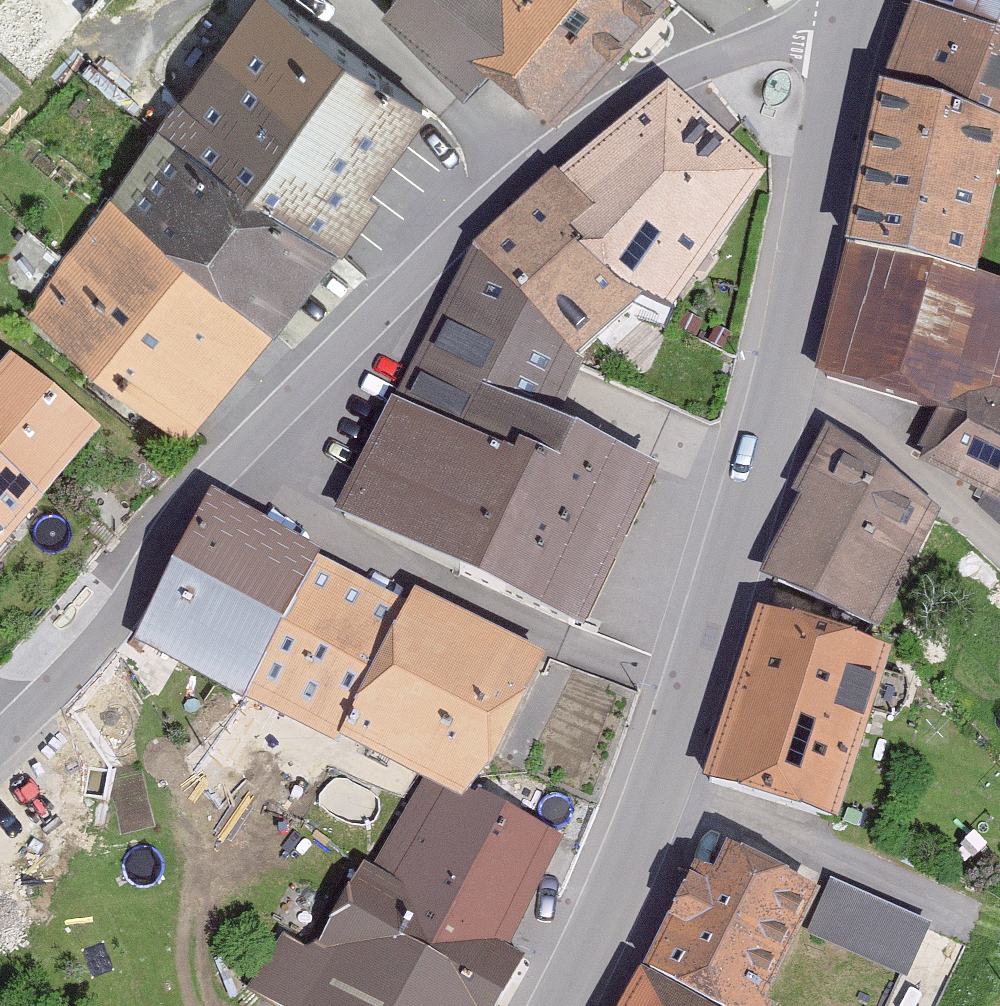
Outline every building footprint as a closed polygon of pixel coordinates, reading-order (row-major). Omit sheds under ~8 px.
[(0,12),(0,65),(39,99),(126,0),(10,0),(0,12)] [(155,133),(342,259),(429,119),(265,0),(256,0),(155,133)] [(555,130),(672,5),(665,0),(397,0),(382,20),(463,103),(489,79),(555,130)] [(904,0),(880,76),(999,119),(999,32),(904,0)] [(999,32),(999,0),(904,0),(999,32)] [(880,76),(845,239),(977,269),(999,159),(999,119),(880,76)] [(766,169),(668,78),(559,167),(607,215),(578,241),(645,291),(673,303),(766,169)] [(155,133),(111,203),(271,341),(342,259),(155,133)] [(472,241),(585,356),(645,291),(578,241),(607,215),(559,167),(472,241)] [(111,203),(28,317),(183,445),(271,341),(111,203)] [(977,269),(845,239),(814,369),(937,407),(969,391),(999,390),(999,276),(977,269)] [(561,413),(585,356),(472,241),(395,394),(335,508),(478,566),(538,444),(559,455),(577,418),(561,413)] [(10,348),(0,359),(0,543),(102,426),(10,348)] [(999,497),(999,390),(969,391),(937,407),(916,456),(999,497)] [(659,463),(577,418),(559,455),(538,444),(478,566),(584,625),(659,463)] [(941,506),(827,422),(761,571),(815,592),(881,625),(941,506)] [(242,697),(320,549),(212,485),(133,639),(242,697)] [(320,549),(242,697),(337,741),(340,734),(407,599),(320,549)] [(407,599),(340,734),(421,775),(462,796),(471,784),(546,649),(415,584),(407,599)] [(891,644),(757,602),(704,774),(837,815),(891,644)] [(563,835),(471,784),(462,796),(421,775),(373,864),(509,944),(563,835)] [(723,1005),(766,1005),(819,885),(727,837),(714,863),(695,858),(643,962),(723,1005)] [(453,1005),(496,1005),(525,955),(509,944),(373,864),(364,860),(316,940),(453,1005)] [(807,931),(908,976),(932,921),(831,876),(807,931)] [(316,940),(306,946),(283,934),(248,988),(277,1005),(453,1005),(316,940)] [(617,1005),(723,1005),(643,962),(617,1005)]
